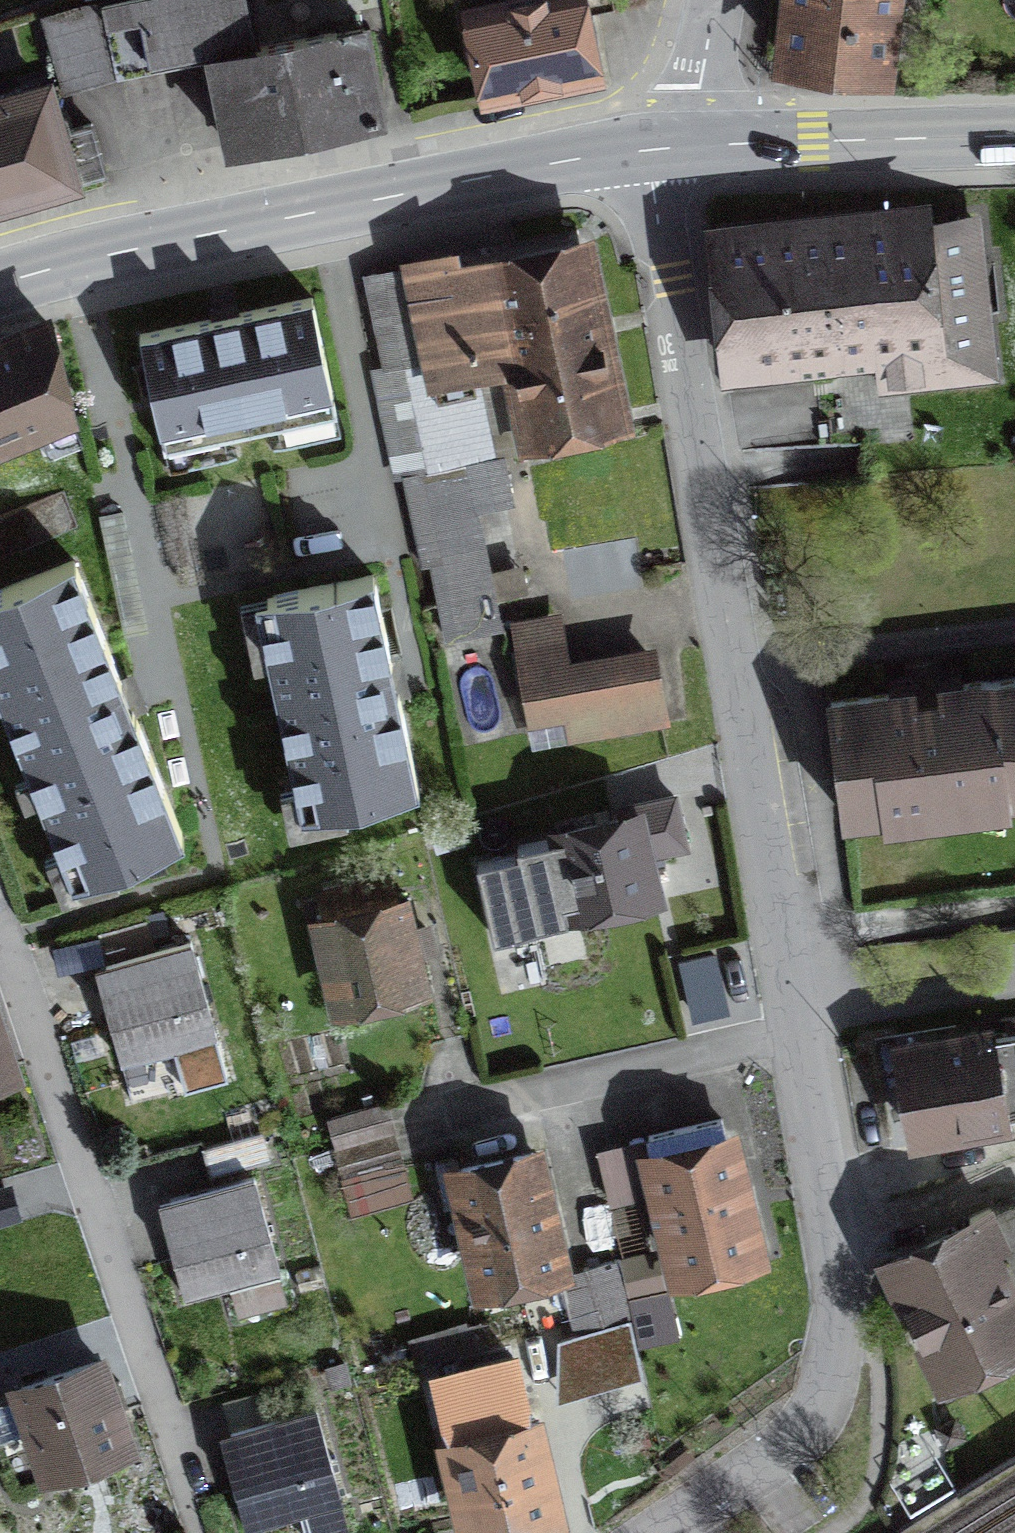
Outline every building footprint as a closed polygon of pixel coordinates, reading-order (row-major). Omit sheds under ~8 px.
[(388,113),(366,16),(256,41),(247,0),(84,0),(43,9),(61,89),(205,57),(226,149),(388,113)] [(605,70),(594,0),(505,0),(472,5),(485,87),(605,70)] [(774,67),(897,80),(906,0),(781,0),(774,67)] [(84,183),(52,71),(0,86),(0,207),(84,183)] [(939,184),(711,219),(734,371),(875,350),(881,386),(997,368),(972,207),(943,212),(939,184)] [(520,443),(632,421),(592,222),(403,260),(426,375),(504,360),(520,443)] [(155,423),(332,382),(310,286),(133,326),(155,423)] [(85,411),(49,309),(0,326),(0,441),(85,411)] [(0,583),(0,696),(71,882),(185,838),(131,695),(77,554),(0,583)] [(398,679),(375,571),(255,596),(300,812),(420,787),(398,679)] [(659,716),(647,639),(565,652),(556,595),(501,604),(519,713),(560,706),(564,731),(659,716)] [(1012,790),(1014,789),(1014,666),(994,669),(1012,790)] [(1012,790),(994,669),(828,693),(846,813),(1012,790)] [(574,902),(672,881),(651,788),(554,810),(574,902)] [(435,974),(415,880),(313,901),(333,996),(435,974)] [(195,925),(102,946),(125,1043),(218,1022),(195,925)] [(0,980),(0,1074),(27,1066),(0,980)] [(1014,1116),(1014,1093),(1003,1009),(898,1025),(913,1131),(1014,1116)] [(385,1099),(324,1117),(342,1178),(402,1161),(385,1099)] [(579,1257),(551,1125),(449,1147),(477,1279),(579,1257)] [(681,1267),(756,1248),(726,1131),(652,1150),(681,1267)] [(159,1182),(186,1281),(283,1255),(257,1156),(159,1182)] [(887,1246),(944,1373),(1014,1342),(1014,1220),(1003,1194),(887,1246)] [(624,1329),(579,1344),(596,1397),(641,1382),(624,1329)] [(111,1339),(15,1373),(49,1466),(144,1432),(111,1339)] [(473,1530),(552,1512),(519,1368),(440,1387),(473,1530)] [(243,1511),(344,1484),(319,1392),(218,1420),(243,1511)]
